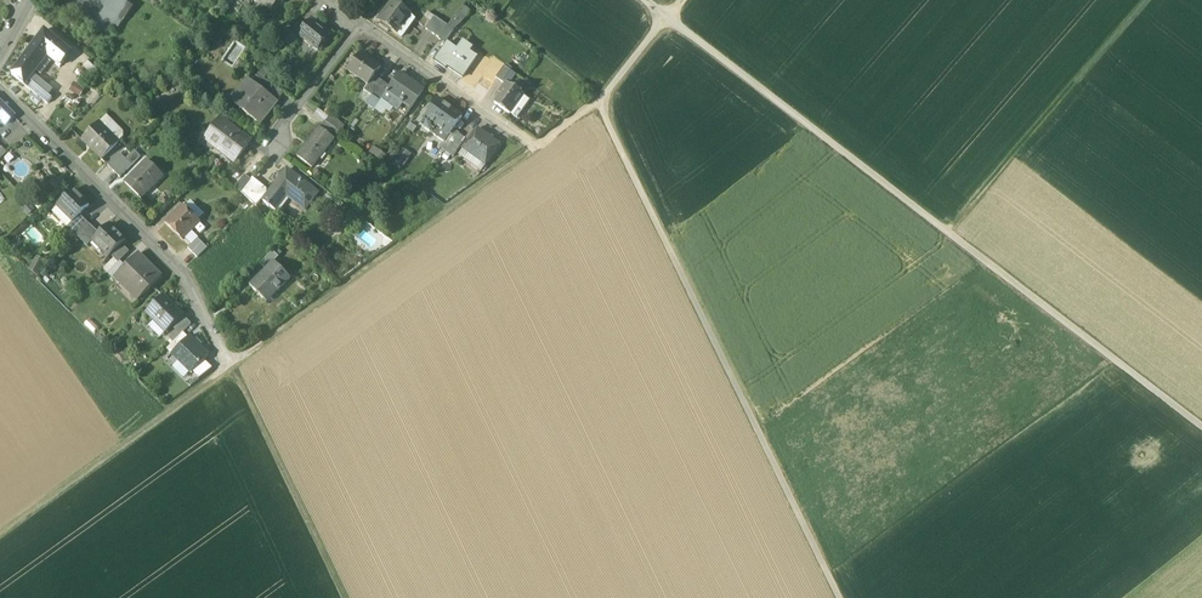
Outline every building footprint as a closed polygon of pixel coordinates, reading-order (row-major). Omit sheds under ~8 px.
[(93,0),(79,0),(78,2),(90,11),(117,30),(123,22),(93,0)] [(123,22),(134,7),(127,2),(129,0),(93,0),(123,22)] [(90,11),(78,2),(73,8),(85,18),(90,11)] [(391,10),(388,8),(378,21),(382,23),(380,25),(388,31),(390,29),(396,33),(400,26),(403,28),(406,23),(404,22),(410,14),(396,3),(391,10)] [(410,14),(404,22),(406,23),(403,28),(400,26),(396,33),(402,38),(416,18),(410,14)] [(448,26),(435,17),(427,29),(440,38),(448,26)] [(316,27),(310,22),(304,29),(299,35),(299,36),(318,51),(331,34),(319,24),(316,27)] [(298,24),(284,43),(290,47),(299,36),(299,35),(304,29),(298,24)] [(448,26),(440,38),(446,43),(454,31),(448,26)] [(45,31),(11,74),(24,84),(28,80),(35,70),(44,58),(46,57),(48,59),(50,56),(62,66),(72,53),(45,31)] [(457,51),(448,44),(435,61),(446,69),(450,63),(456,68),(454,71),(463,78),(477,58),(469,52),(472,48),(463,42),(457,51)] [(371,60),(361,54),(348,72),(368,86),(374,78),(381,68),(381,67),(380,69),(369,62),(371,60)] [(44,58),(35,70),(41,74),(50,63),(44,58)] [(98,71),(88,61),(83,67),(93,76),(98,71)] [(505,67),(496,78),(503,83),(511,71),(505,67)] [(424,91),(400,74),(390,88),(387,92),(388,93),(382,102),(390,107),(396,98),(402,102),(400,104),(403,105),(404,104),(412,109),(424,91)] [(374,78),(368,86),(364,91),(372,97),(382,83),(374,78)] [(52,99),(28,80),(24,84),(48,103),(52,99)] [(75,82),(69,90),(80,97),(85,89),(75,82)] [(265,94),(251,83),(235,104),(261,124),(274,107),(262,98),(265,94)] [(382,83),(372,97),(373,97),(367,105),(375,111),(382,102),(388,93),(387,92),(390,88),(382,83)] [(524,96),(506,83),(499,94),(501,95),(495,103),(511,115),(516,107),(522,111),(530,101),(524,96)] [(284,93),(273,85),(267,91),(279,100),(284,93)] [(462,117),(438,100),(426,118),(449,135),(450,135),(453,131),(462,117)] [(0,103),(0,114),(6,120),(11,114),(0,103)] [(69,122),(73,114),(63,110),(59,117),(69,122)] [(329,117),(319,110),(315,115),(325,122),(326,123),(329,117)] [(0,114),(0,119),(6,125),(14,117),(11,114),(6,120),(0,114)] [(124,133),(107,116),(100,123),(119,142),(123,138),(124,133)] [(12,134),(23,124),(15,117),(5,127),(12,134)] [(344,127),(332,118),(328,124),(337,131),(340,133),(344,127)] [(239,133),(220,119),(205,139),(215,146),(214,147),(235,163),(249,146),(237,136),(239,133)] [(326,123),(325,122),(320,129),(332,137),(337,131),(328,124),(326,123)] [(100,123),(82,141),(102,160),(119,142),(100,123)] [(501,144),(477,127),(474,131),(472,129),(466,138),(467,139),(468,140),(462,150),(486,166),(501,144)] [(320,128),(298,157),(312,168),(334,140),(332,137),(320,129),(320,128)] [(458,135),(453,131),(450,135),(449,135),(444,142),(451,146),(458,135)] [(466,138),(460,133),(458,135),(459,135),(451,146),(446,152),(454,157),(467,139),(466,138)] [(135,151),(126,160),(132,166),(141,157),(135,151)] [(120,154),(108,166),(114,172),(126,160),(120,154)] [(126,160),(114,172),(120,178),(132,166),(126,160)] [(147,161),(134,174),(135,175),(127,184),(126,183),(125,183),(142,199),(163,177),(147,161)] [(269,194),(263,202),(268,205),(267,206),(269,207),(274,210),(286,195),(298,204),(301,200),(309,206),(318,194),(287,170),(269,194)] [(245,175),(235,188),(241,193),(251,180),(245,175)] [(263,189),(251,180),(241,193),(256,207),(262,201),(263,202),(269,194),(267,193),(268,191),(267,190),(267,189),(266,188),(265,188),(263,189)] [(90,206),(73,190),(58,206),(74,222),(90,206)] [(200,223),(183,206),(166,223),(183,240),(200,223)] [(349,235),(365,250),(380,233),(363,218),(349,235)] [(84,220),(72,232),(78,238),(90,225),(84,220)] [(90,225),(78,238),(84,244),(96,231),(90,225)] [(109,226),(93,241),(109,257),(111,256),(119,248),(125,241),(109,226)] [(198,239),(188,249),(198,259),(208,249),(198,239)] [(119,248),(111,256),(114,260),(119,264),(121,262),(129,253),(123,248),(121,250),(119,248)] [(273,252),(260,265),(265,271),(265,270),(274,262),(274,263),(279,258),(273,252)] [(162,277),(138,254),(126,267),(117,276),(131,290),(128,292),(138,302),(162,277)] [(37,273),(44,261),(37,257),(30,269),(37,273)] [(114,260),(104,270),(108,274),(119,264),(114,260)] [(119,264),(108,274),(113,280),(117,276),(126,267),(121,262),(119,264)] [(265,270),(265,271),(266,272),(251,287),(264,300),(275,289),(278,292),(291,279),(274,263),(274,262),(265,270)] [(184,316),(164,296),(146,314),(166,334),(173,327),(183,316),(184,316)] [(192,325),(183,316),(173,327),(181,335),(184,333),(192,325)] [(181,335),(174,343),(179,348),(189,338),(184,333),(181,335)] [(209,356),(190,337),(179,348),(172,355),(191,373),(193,372),(205,360),(209,356)] [(179,348),(174,343),(167,350),(172,355),(179,348)] [(213,369),(205,360),(193,372),(200,379),(213,369)]
